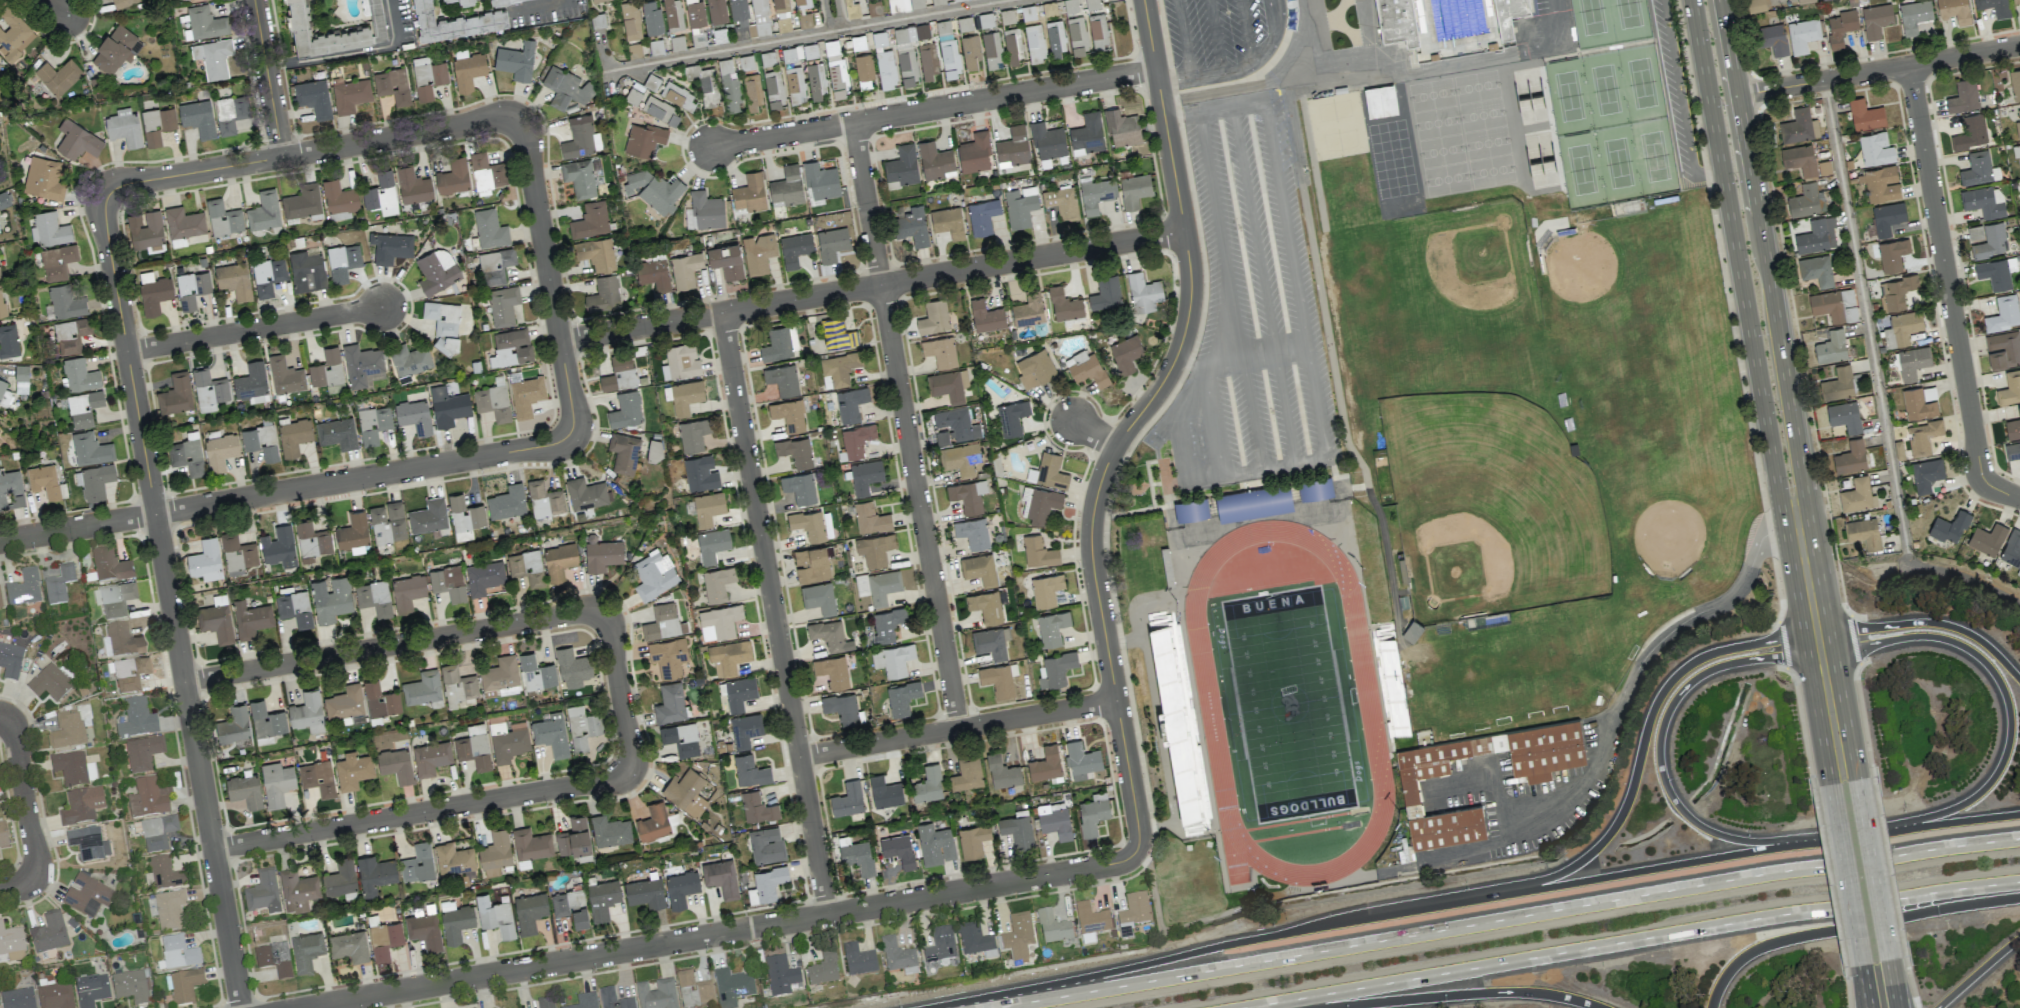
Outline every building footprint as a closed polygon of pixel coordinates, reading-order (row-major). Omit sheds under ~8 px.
[(140,0),(111,0),(115,10),(140,1),(140,0)] [(305,0),(282,0),(282,3),(288,2),(290,15),(285,16),(286,29),(292,28),(296,55),(372,44),(369,27),(310,35),(305,0)] [(373,43),(384,41),(378,0),(367,0),(373,43)] [(508,27),(506,9),(431,19),(429,0),(411,0),(416,40),(508,27)] [(643,37),(636,0),(619,3),(626,40),(643,37)] [(641,2),(647,35),(663,32),(657,0),(655,0),(641,2)] [(667,31),(683,29),(681,0),(663,0),(667,31)] [(723,0),(707,0),(709,23),(726,21),(723,0)] [(732,20),(749,17),(746,0),(729,0),(732,20)] [(754,23),(748,24),(749,36),(771,34),(767,0),(751,0),(754,23)] [(775,12),(790,9),(789,0),(773,0),(775,12)] [(796,9),(812,6),(811,0),(794,0),(796,9)] [(845,19),(861,17),(858,0),(843,0),(845,19)] [(889,11),(910,10),(909,0),(888,0),(889,11)] [(911,8),(924,7),(923,0),(910,0),(911,8)] [(1100,8),(1099,0),(1084,0),(1086,10),(1100,8)] [(1381,41),(1403,37),(1405,46),(1418,44),(1411,0),(1374,0),(1381,41)] [(1500,40),(1513,37),(1509,16),(1530,12),(1528,0),(1493,0),(1500,40)] [(1765,0),(1745,0),(1747,13),(1766,9),(1765,0)] [(1915,21),(1933,18),(1930,0),(1925,0),(1899,4),(1904,37),(1918,35),(1915,21)] [(1939,18),(1956,16),(1956,26),(1970,24),(1967,0),(1937,0),(1939,18)] [(2009,17),(2007,0),(1974,0),(1975,9),(1993,7),(1995,19),(2009,17)] [(881,14),(880,1),(867,2),(868,15),(881,14)] [(9,61),(37,36),(8,4),(0,11),(0,16),(9,26),(3,32),(0,29),(0,51),(9,61)] [(191,38),(229,34),(227,16),(210,18),(208,4),(187,6),(191,38)] [(1862,7),(1865,40),(1881,39),(1880,25),(1894,24),(1891,4),(1862,7)] [(1826,18),(1831,50),(1844,47),(1842,31),(1859,29),(1856,8),(1838,11),(1838,16),(1826,18)] [(813,26),(811,13),(797,15),(799,28),(813,26)] [(1110,48),(1103,13),(1087,16),(1094,51),(1110,48)] [(1072,57),(1088,54),(1083,16),(1067,19),(1072,57)] [(776,19),(778,32),(792,30),(789,17),(776,19)] [(1806,41),(1821,38),(1818,18),(1787,23),(1792,55),(1808,53),(1806,41)] [(952,19),(937,21),(944,79),(959,77),(952,19)] [(1049,58),(1065,57),(1062,20),(1046,22),(1049,58)] [(123,58),(129,62),(143,43),(117,23),(89,61),(110,76),(123,58)] [(930,37),(928,23),(893,28),(895,43),(930,37)] [(1045,60),(1041,24),(1025,26),(1029,62),(1045,60)] [(1753,27),(1756,47),(1771,46),(1773,56),(1787,55),(1784,24),(1753,27)] [(1003,29),(1007,66),(1022,64),(1019,28),(1003,29)] [(874,47),(888,44),(885,30),(871,33),(874,47)] [(981,34),(988,69),(1004,66),(997,31),(981,34)] [(965,70),(977,69),(976,59),(980,59),(978,35),(961,37),(965,70)] [(496,47),(494,69),(510,71),(509,79),(530,82),(535,40),(522,38),(521,50),(496,47)] [(189,44),(191,59),(203,58),(206,80),(228,77),(225,54),(233,53),(231,39),(189,44)] [(839,39),(824,41),(832,99),(848,97),(839,39)] [(627,45),(629,58),(642,56),(640,42),(627,45)] [(939,76),(934,42),(917,45),(922,78),(939,76)] [(783,61),(818,57),(816,43),(781,48),(783,61)] [(875,52),(881,89),(898,85),(891,49),(875,52)] [(913,50),(897,52),(902,87),(918,84),(913,50)] [(487,74),(484,54),(451,59),(457,94),(474,91),(471,77),(487,74)] [(859,89),(871,87),(870,79),(875,78),(871,54),(854,56),(859,89)] [(45,61),(33,72),(57,98),(83,72),(69,57),(55,71),(45,61)] [(445,62),(429,64),(427,57),(410,59),(417,102),(433,100),(431,85),(448,82),(445,62)] [(737,77),(733,77),(730,58),(719,60),(728,112),(742,110),(737,77)] [(805,64),(812,98),(828,95),(821,61),(805,64)] [(569,98),(586,106),(595,88),(582,82),(583,80),(550,64),(540,84),(555,91),(548,105),(563,112),(569,98)] [(703,106),(719,104),(714,68),(700,69),(699,64),(683,66),(685,80),(699,78),(703,106)] [(790,104),(807,101),(801,66),(785,68),(790,104)] [(373,72),(375,96),(393,94),(395,106),(409,105),(406,69),(373,72)] [(2009,71),(2013,101),(2019,100),(2019,69),(2009,71)] [(768,109),(784,107),(780,70),(764,72),(768,109)] [(763,107),(759,73),(743,75),(747,109),(763,107)] [(1980,107),(1974,77),(1954,81),(1957,96),(1945,98),(1948,112),(1980,107)] [(337,115),(354,113),(353,103),(372,100),(368,79),(342,83),(341,78),(331,80),(337,115)] [(296,107),(313,105),(314,120),(331,119),(327,80),(293,83),(296,107)] [(697,93),(665,81),(659,97),(691,109),(697,93)] [(1363,88),(1392,84),(1397,113),(1367,118),(1363,88)] [(236,134),(233,120),(250,117),(246,95),(214,100),(219,136),(236,134)] [(675,126),(680,117),(672,113),(675,107),(648,95),(640,110),(675,126)] [(1882,106),(1865,109),(1863,97),(1849,99),(1853,130),(1885,126),(1882,106)] [(181,127),(196,124),(199,140),(216,137),(209,99),(177,105),(181,127)] [(1779,122),(1782,143),(1819,137),(1817,119),(1810,120),(1808,105),(1792,108),(1794,120),(1779,122)] [(104,117),(107,139),(124,137),(126,149),(140,147),(135,106),(115,109),(116,115),(104,117)] [(140,112),(146,148),(161,145),(159,132),(177,128),(173,106),(140,112)] [(1103,150),(1099,110),(1082,112),(1084,126),(1069,128),(1072,154),(1103,150)] [(1964,116),(1966,134),(1950,136),(1952,151),(1966,150),(1966,145),(1987,142),(1984,113),(1964,116)] [(562,158),(601,151),(598,132),(593,133),(590,114),(568,117),(572,140),(559,142),(562,158)] [(74,161),(82,149),(95,157),(104,142),(64,117),(57,129),(65,134),(55,149),(74,161)] [(1045,130),(1043,120),(1029,123),(1033,147),(1037,146),(1039,159),(1067,154),(1062,127),(1045,130)] [(1024,123),(1009,126),(1011,139),(995,141),(999,167),(1030,162),(1024,123)] [(645,124),(644,127),(631,124),(623,151),(650,159),(655,142),(665,144),(669,130),(645,124)] [(991,169),(986,130),(972,131),(973,141),(957,143),(960,173),(991,169)] [(1863,166),(1896,161),(1893,145),(1888,146),(1885,131),(1858,135),(1863,166)] [(952,149),(935,151),(934,139),(918,141),(923,179),(955,175),(952,149)] [(896,144),(898,158),(883,161),(887,188),(919,183),(913,142),(896,144)] [(1780,149),(1783,169),(1801,166),(1803,180),(1817,178),(1812,144),(1780,149)] [(1967,152),(1970,168),(1958,170),(1961,186),(1992,180),(1987,149),(1967,152)] [(507,185),(504,162),(487,164),(485,151),(470,153),(474,189),(507,185)] [(61,163),(31,155),(22,192),(62,201),(66,184),(57,182),(61,163)] [(437,194),(469,190),(465,156),(448,158),(450,171),(434,173),(437,194)] [(596,196),(590,158),(559,164),(562,182),(572,180),(575,200),(596,196)] [(836,166),(818,169),(817,160),(804,162),(809,200),(841,195),(836,166)] [(1817,161),(1818,175),(1831,174),(1830,161),(1817,161)] [(784,179),(768,182),(771,201),(783,199),(784,205),(804,202),(797,163),(782,165),(784,179)] [(434,198),(429,176),(415,179),(412,164),(395,167),(402,204),(434,198)] [(1898,182),(1895,166),(1856,172),(1857,183),(1865,181),(1868,202),(1901,197),(1898,182)] [(361,188),(363,208),(379,206),(380,215),(397,213),(392,169),(376,171),(378,186),(361,188)] [(686,186),(674,177),(669,184),(657,174),(653,175),(645,170),(625,174),(626,181),(623,185),(625,196),(635,194),(663,216),(667,211),(675,209),(673,202),(686,186)] [(744,173),(746,185),(730,188),(734,209),(745,207),(746,211),(767,208),(761,170),(744,173)] [(1153,195),(1148,173),(1118,179),(1125,211),(1139,208),(1137,198),(1153,195)] [(1091,182),(1090,177),(1078,179),(1084,217),(1099,214),(1096,201),(1117,197),(1114,179),(1091,182)] [(321,181),(327,214),(359,208),(356,187),(340,190),(337,178),(321,181)] [(300,194),(281,197),(284,218),(321,212),(317,181),(299,184),(300,194)] [(1787,196),(1789,217),(1825,212),(1823,191),(1817,192),(1815,181),(1800,183),(1801,195),(1787,196)] [(2005,216),(2001,185),(1960,191),(1962,210),(1981,207),(1982,219),(2005,216)] [(1031,226),(1028,210),(1039,208),(1035,186),(1019,188),(1019,189),(1003,191),(1010,230),(1031,226)] [(1042,191),(1044,207),(1057,205),(1059,221),(1078,219),(1074,187),(1042,191)] [(258,190),(260,206),(245,208),(249,231),(280,225),(274,188),(258,190)] [(725,226),(723,198),(705,198),(705,189),(690,190),(691,208),(685,208),(686,228),(725,226)] [(5,190),(0,192),(0,209),(11,204),(5,190)] [(244,230),(240,208),(224,211),(222,197),(206,200),(211,235),(244,230)] [(992,233),(989,216),(1001,213),(999,199),(967,205),(973,237),(992,233)] [(582,203),(584,219),(568,221),(570,238),(609,232),(604,200),(582,203)] [(1891,237),(1889,223),(1906,221),(1904,202),(1871,206),(1875,238),(1891,237)] [(203,211),(184,214),(182,205),(164,208),(170,248),(186,245),(185,236),(206,233),(203,211)] [(928,246),(923,205),(909,206),(910,215),(892,217),(895,238),(912,236),(913,248),(928,246)] [(965,239),(959,206),(929,211),(933,232),(949,230),(951,241),(965,239)] [(478,247),(510,244),(508,225),(497,226),(495,208),(474,210),(478,247)] [(143,211),(145,226),(130,228),(133,248),(164,243),(159,209),(143,211)] [(34,246),(72,241),(70,224),(57,225),(55,210),(33,213),(35,226),(32,227),(34,246)] [(1797,254),(1836,247),(1832,227),(1836,226),(1834,215),(1809,220),(1811,232),(1794,235),(1797,254)] [(1983,224),(1986,242),(1970,244),(1972,257),(2006,253),(2002,221),(1983,224)] [(1984,239),(1982,225),(1967,227),(1969,241),(1984,239)] [(822,264),(837,261),(835,251),(850,248),(846,226),(815,232),(822,264)] [(742,238),(747,276),(768,273),(766,256),(777,255),(774,233),(754,236),(754,237),(742,238)] [(798,269),(797,254),(813,252),(811,233),(780,236),(783,271),(798,269)] [(413,235),(368,234),(368,247),(374,247),(373,268),(391,269),(392,256),(412,257),(413,235)] [(593,273),(616,269),(610,237),(572,243),(575,260),(591,257),(593,273)] [(1882,273),(1902,270),(1899,254),(1911,252),(1908,237),(1877,243),(1882,273)] [(744,277),(738,243),(706,248),(709,267),(721,265),(723,281),(744,277)] [(361,266),(358,244),(327,248),(332,284),(347,282),(346,268),(361,266)] [(44,282),(67,279),(65,262),(78,260),(76,245),(40,249),(44,282)] [(425,296),(461,276),(444,245),(415,261),(424,277),(417,281),(425,296)] [(479,253),(483,286),(505,283),(503,266),(516,264),(514,248),(479,253)] [(327,288),(322,253),(307,255),(306,251),(288,253),(294,292),(327,288)] [(704,267),(701,252),(669,258),(675,290),(695,287),(692,269),(704,267)] [(1800,280),(1816,277),(1818,289),(1833,286),(1828,254),(1797,259),(1800,280)] [(251,263),(258,299),(274,296),(271,282),(287,279),(283,257),(251,263)] [(636,262),(638,283),(654,282),(655,292),(669,291),(666,259),(636,262)] [(2010,289),(2007,259),(1974,263),(1976,278),(1989,277),(1991,291),(2010,289)] [(213,268),(217,290),(232,287),(235,302),(252,299),(245,262),(213,268)] [(1161,280),(1143,283),(1142,270),(1127,272),(1132,313),(1155,310),(1154,301),(1163,300),(1161,280)] [(158,301),(174,298),(170,276),(153,279),(152,271),(136,274),(143,317),(160,315),(158,301)] [(175,276),(181,312),(196,309),(194,294),(211,292),(208,271),(175,276)] [(621,307),(616,274),(594,277),(597,294),(584,296),(586,312),(621,307)] [(1090,311),(1122,305),(1117,274),(1096,278),(1098,293),(1087,295),(1090,311)] [(1879,281),(1883,312),(1905,309),(1903,290),(1918,288),(1917,276),(1879,281)] [(49,286),(53,318),(87,314),(85,297),(71,299),(69,283),(49,286)] [(515,324),(511,304),(520,303),(517,285),(487,290),(494,328),(515,324)] [(1053,320),(1084,317),(1082,297),(1064,299),(1062,285),(1050,286),(1053,320)] [(1044,321),(1039,289),(1024,291),(1026,303),(1011,305),(1014,326),(1044,321)] [(1830,324),(1857,321),(1853,289),(1808,294),(1810,315),(1829,313),(1830,324)] [(1998,314),(1983,317),(1985,331),(2019,326),(2019,322),(2015,293),(1995,296),(1998,314)] [(1006,327),(1003,307),(985,310),(983,297),(970,299),(974,332),(1006,327)] [(916,319),(918,333),(949,329),(945,298),(924,301),(926,318),(916,319)] [(460,304),(423,301),(421,318),(435,319),(433,350),(456,352),(460,304)] [(1924,330),(1921,310),(1889,315),(1891,327),(1883,329),(1886,348),(1909,344),(1907,332),(1924,330)] [(857,345),(856,330),(843,332),(842,317),(822,319),(825,348),(857,345)] [(81,353),(78,335),(91,333),(89,318),(52,322),(56,356),(81,353)] [(799,354),(794,325),(767,329),(770,345),(759,347),(761,360),(799,354)] [(1816,362),(1846,359),(1843,328),(1827,329),(1828,341),(1814,343),(1816,362)] [(496,365),(532,361),(528,329),(493,332),(496,365)] [(2017,330),(1984,336),(1987,350),(1990,369),(2019,364),(2019,345),(2017,330)] [(1135,370),(1130,359),(1144,354),(1136,334),(1108,346),(1121,376),(1135,370)] [(956,367),(953,337),(920,341),(922,355),(934,354),(936,369),(956,367)] [(397,377),(433,365),(426,344),(407,351),(404,342),(387,348),(397,377)] [(343,345),(348,389),(372,386),(371,379),(385,377),(381,348),(358,351),(357,343),(343,345)] [(669,378),(700,374),(695,343),(665,346),(669,378)] [(342,382),(338,346),(323,348),(325,363),(308,365),(310,386),(342,382)] [(1916,380),(1915,367),(1931,365),(1929,347),(1897,350),(1901,382),(1916,380)] [(1025,391),(1057,374),(1044,348),(1015,362),(1021,374),(1017,376),(1025,391)] [(1097,389),(1109,384),(1095,352),(1086,355),(1084,350),(1064,359),(1074,382),(1092,375),(1097,389)] [(636,386),(631,352),(610,356),(613,374),(598,377),(601,391),(636,386)] [(824,389),(850,385),(847,369),(862,366),(860,352),(820,358),(824,389)] [(306,389),(303,367),(286,369),(284,353),(268,355),(273,393),(306,389)] [(98,370),(86,371),(84,356),(63,359),(67,392),(101,387),(98,370)] [(248,375),(232,378),(236,400),(248,398),(249,403),(269,400),(262,359),(246,362),(248,375)] [(1822,400),(1855,394),(1849,364),(1834,366),(1836,378),(1819,381),(1822,400)] [(776,382),(778,397),(798,395),(795,365),(762,368),(763,383),(776,382)] [(226,377),(210,380),(208,367),(192,370),(198,413),(216,411),(215,401),(230,399),(226,377)] [(962,387),(969,386),(966,369),(926,376),(930,396),(947,393),(949,405),(964,402),(962,387)] [(2019,402),(2019,369),(2004,371),(2006,388),(1996,389),(1998,404),(2019,402)] [(193,408),(187,370),(170,372),(172,389),(156,392),(159,413),(193,408)] [(515,420),(532,417),(530,401),(546,399),(543,377),(510,381),(515,420)] [(5,389),(7,382),(0,379),(0,406),(5,408),(12,392),(5,389)] [(705,400),(701,380),(669,385),(675,417),(690,415),(688,403),(705,400)] [(471,415),(468,394),(447,396),(445,385),(429,387),(435,429),(455,426),(453,418),(471,415)] [(473,389),(476,412),(493,410),(495,423),(511,421),(505,385),(473,389)] [(1902,390),(1906,420),(1938,415),(1936,399),(1937,399),(1934,385),(1902,390)] [(870,400),(867,387),(835,392),(840,424),(860,421),(857,403),(870,400)] [(67,396),(72,429),(93,426),(90,407),(104,405),(102,390),(67,396)] [(606,411),(608,427),(642,423),(637,390),(616,393),(618,410),(606,411)] [(767,405),(769,419),(782,416),(786,434),(805,430),(800,399),(767,405)] [(396,425),(414,423),(415,436),(431,434),(428,400),(394,403),(396,425)] [(1845,423),(1847,434),(1861,432),(1856,400),(1826,406),(1829,426),(1845,423)] [(997,405),(1001,437),(1021,435),(1019,415),(1030,414),(1029,401),(997,405)] [(357,411),(363,447),(379,444),(376,430),(392,428),(389,406),(357,411)] [(2019,437),(2019,406),(2018,406),(2019,419),(2005,420),(2007,439),(2019,437)] [(932,412),(934,430),(935,430),(937,444),(982,438),(980,423),(970,424),(967,407),(932,412)] [(357,448),(353,418),(315,422),(318,445),(338,442),(339,451),(357,448)] [(703,450),(701,433),(711,432),(710,419),(678,422),(681,452),(703,450)] [(313,440),(310,420),(278,423),(282,459),(299,456),(298,442),(313,440)] [(1911,457),(1932,454),(1929,436),(1944,434),(1942,420),(1909,425),(1911,438),(1908,439),(1911,457)] [(840,431),(847,460),(864,456),(861,441),(877,438),(874,423),(840,431)] [(243,451),(261,448),(264,463),(279,461),(273,425),(240,430),(243,451)] [(71,433),(76,466),(115,460),(112,442),(95,445),(93,430),(71,433)] [(167,444),(169,466),(187,464),(188,477),(204,475),(198,431),(186,433),(187,442),(167,444)] [(640,438),(610,432),(607,449),(616,451),(612,471),(633,475),(640,438)] [(208,472),(225,470),(224,457),(239,455),(236,435),(204,439),(208,472)] [(773,443),(775,456),(791,453),(794,470),(813,466),(807,436),(773,443)] [(1849,452),(1833,454),(1835,472),(1866,469),(1863,437),(1848,439),(1849,452)] [(980,461),(977,443),(938,449),(941,470),(957,468),(959,479),(974,476),(971,462),(980,461)] [(2019,458),(2019,443),(2004,445),(2006,460),(2019,458)] [(1061,455),(1042,451),(1035,482),(1067,489),(1070,474),(1057,472),(1061,455)] [(688,491),(720,486),(718,469),(713,469),(711,455),(683,458),(688,491)] [(1932,492),(1929,480),(1945,477),(1941,457),(1911,463),(1917,495),(1932,492)] [(869,495),(867,482),(884,479),(881,459),(849,465),(855,497),(869,495)] [(116,480),(113,463),(79,469),(85,502),(106,499),(103,482),(116,480)] [(30,492),(43,490),(45,501),(60,499),(55,464),(26,468),(30,492)] [(19,470),(0,473),(0,509),(7,508),(4,494),(9,493),(12,507),(25,505),(19,470)] [(779,478),(782,492),(793,490),(796,505),(816,502),(811,472),(779,478)] [(1877,505),(1875,494),(1870,495),(1867,474),(1852,477),(1854,489),(1838,492),(1841,512),(1877,505)] [(565,479),(571,510),(608,503),(604,481),(584,485),(583,476),(565,479)] [(1333,496),(1331,477),(1297,481),(1300,500),(1333,496)] [(527,480),(532,521),(551,519),(550,513),(565,511),(562,489),(544,491),(543,478),(527,480)] [(987,492),(985,479),(945,486),(948,500),(960,498),(964,515),(983,512),(979,493),(987,492)] [(527,512),(521,482),(506,484),(507,493),(486,497),(489,519),(527,512)] [(1219,522),(1293,510),(1289,483),(1214,495),(1219,522)] [(1045,526),(1049,507),(1061,509),(1063,493),(1025,486),(1020,516),(1030,518),(1029,523),(1045,526)] [(697,528),(712,526),(711,514),(726,512),(723,492),(693,496),(697,528)] [(472,538),(471,526),(486,524),(483,504),(468,506),(469,513),(464,513),(462,493),(449,495),(454,540),(472,538)] [(411,533),(448,526),(442,496),(425,499),(426,508),(407,511),(411,533)] [(1208,518),(1207,498),(1173,502),(1175,521),(1208,518)] [(892,528),(890,513),(874,515),(872,500),(853,503),(858,533),(892,528)] [(369,506),(374,543),(406,539),(401,501),(369,506)] [(1970,513),(1957,508),(1951,523),(1935,516),(1927,534),(1944,541),(1945,538),(1957,544),(1970,513)] [(348,512),(350,526),(335,528),(337,548),(369,544),(364,510),(348,512)] [(825,540),(821,510),(787,515),(789,529),(805,527),(807,543),(825,540)] [(955,537),(966,535),(969,551),(990,547),(984,517),(952,523),(955,537)] [(1844,521),(1846,541),(1864,539),(1866,550),(1880,549),(1877,518),(1844,521)] [(295,522),(301,562),(313,560),(312,555),(332,551),(329,529),(313,532),(311,519),(295,522)] [(1975,526),(1966,544),(1993,558),(2008,528),(1995,521),(1989,533),(1975,526)] [(263,564),(280,561),(282,568),(297,565),(290,524),(271,527),(272,533),(258,535),(263,564)] [(2012,527),(1998,559),(2019,569),(2019,530),(2012,527)] [(697,532),(700,565),(716,563),(715,550),(731,549),(729,529),(697,532)] [(258,564),(255,542),(239,544),(236,531),(220,533),(226,575),(244,573),(243,566),(258,564)] [(1058,547),(1042,549),(1040,534),(1022,536),(1026,566),(1060,563),(1058,547)] [(865,568),(886,566),(885,549),(895,548),(894,535),(854,539),(856,554),(864,554),(865,568)] [(217,536),(200,538),(201,553),(186,555),(188,576),(202,575),(202,580),(221,578),(217,536)] [(584,543),(586,573),(606,572),(605,565),(623,564),(622,541),(584,543)] [(578,565),(576,544),(543,549),(548,583),(565,581),(563,567),(578,565)] [(95,581),(133,576),(131,558),(115,560),(113,546),(91,549),(95,581)] [(793,550),(795,567),(797,582),(830,578),(826,546),(793,550)] [(633,587),(642,602),(680,580),(665,554),(661,556),(657,549),(632,563),(642,581),(633,587)] [(544,586),(539,551),(506,555),(509,577),(527,575),(528,588),(544,586)] [(959,559),(962,579),(980,576),(982,588),(997,586),(991,553),(959,559)] [(75,581),(72,561),(57,564),(59,576),(43,579),(48,605),(67,602),(64,583),(75,581)] [(465,566),(470,598),(485,595),(484,586),(505,583),(502,561),(465,566)] [(431,593),(448,590),(450,603),(466,601),(461,565),(428,570),(431,593)] [(4,585),(8,607),(41,601),(35,566),(20,569),(22,582),(4,585)] [(702,571),(706,604),(726,601),(724,582),(736,580),(735,567),(702,571)] [(854,577),(858,596),(870,594),(872,608),(887,605),(885,592),(902,589),(899,569),(854,577)] [(427,596),(423,574),(390,580),(397,614),(413,611),(411,599),(427,596)] [(1064,587),(1063,574),(1032,578),(1035,608),(1056,606),(1054,588),(1064,587)] [(353,611),(348,576),(327,579),(327,580),(310,582),(316,625),(335,622),(334,614),(353,611)] [(392,617),(387,580),(354,585),(357,608),(374,605),(376,619),(392,617)] [(137,597),(134,581),(92,589),(95,606),(102,605),(105,620),(127,616),(124,600),(137,597)] [(836,614),(830,582),(800,587),(804,608),(819,605),(821,617),(836,614)] [(277,619),(295,616),(296,629),(312,627),(307,591),(274,596),(277,619)] [(965,595),(967,609),(981,608),(983,625),(1002,623),(999,591),(965,595)] [(233,643),(226,595),(213,597),(214,606),(196,609),(199,631),(214,629),(217,645),(233,643)] [(271,605),(246,609),(244,599),(232,600),(239,641),(256,638),(255,629),(274,626),(271,605)] [(643,640),(687,634),(685,622),(677,623),(674,602),(652,605),(654,622),(641,624),(643,640)] [(735,636),(733,619),(743,618),(742,605),(698,610),(702,640),(735,636)] [(872,613),(876,643),(895,641),(893,622),(908,620),(906,608),(872,613)] [(1061,645),(1058,627),(1071,625),(1069,611),(1037,616),(1041,648),(1061,645)] [(1164,731),(1184,729),(1181,705),(1182,705),(1177,673),(1185,672),(1181,644),(1172,646),(1169,624),(1163,625),(1162,618),(1164,617),(1163,613),(1149,615),(1164,731)] [(143,634),(129,637),(126,620),(105,625),(112,657),(146,650),(143,634)] [(827,653),(854,649),(853,639),(844,641),(840,620),(806,625),(808,639),(825,637),(827,653)] [(992,662),(1007,660),(1001,627),(970,632),(974,654),(990,651),(992,662)] [(649,662),(657,661),(660,680),(682,677),(680,661),(688,660),(685,638),(646,643),(649,662)] [(752,660),(749,640),(707,646),(709,661),(714,661),(716,678),(737,675),(735,662),(752,660)] [(0,642),(0,668),(4,669),(2,678),(16,681),(24,649),(0,642)] [(907,675),(904,659),(916,657),(913,643),(870,650),(873,669),(884,667),(886,679),(907,675)] [(590,655),(573,657),(571,645),(555,647),(560,681),(593,676),(590,655)] [(524,689),(557,685),(554,663),(535,666),(533,651),(518,654),(524,689)] [(1042,657),(1045,676),(1038,677),(1040,688),(1066,685),(1063,668),(1078,666),(1076,652),(1042,657)] [(481,690),(519,685),(515,653),(496,656),(497,666),(479,669),(481,690)] [(812,661),(814,675),(827,673),(829,690),(849,687),(844,655),(812,661)] [(117,694),(140,692),(138,674),(151,672),(149,656),(113,661),(117,694)] [(37,697),(44,690),(55,702),(77,680),(62,664),(57,669),(50,662),(26,685),(37,697)] [(980,685),(992,683),(995,699),(1014,695),(1008,664),(977,669),(980,685)] [(418,671),(420,681),(401,683),(404,704),(441,699),(437,668),(418,671)] [(729,713),(744,711),(742,699),(757,697),(754,677),(718,682),(720,694),(726,694),(729,713)] [(398,691),(380,694),(378,679),(363,682),(369,717),(401,711),(398,691)] [(886,687),(891,717),(909,714),(907,698),(922,696),(920,681),(886,687)] [(343,684),(345,694),(324,696),(326,718),(363,714),(360,683),(343,684)] [(318,689),(301,691),(303,704),(287,706),(290,728),(308,725),(309,733),(324,731),(318,689)] [(822,713),(838,710),(840,726),(858,724),(854,693),(820,697),(822,713)] [(156,714),(147,715),(145,696),(124,698),(127,723),(115,724),(116,738),(158,733),(156,714)] [(250,701),(253,736),(287,732),(284,711),(265,713),(264,699),(250,701)] [(217,742),(250,738),(245,703),(229,705),(231,720),(214,722),(217,742)] [(565,707),(572,752),(588,750),(586,736),(603,733),(600,713),(584,715),(582,704),(565,707)] [(83,727),(92,726),(88,706),(56,711),(60,731),(46,733),(49,750),(86,743),(83,727)] [(568,757),(562,711),(546,713),(547,721),(531,723),(533,745),(550,743),(552,759),(568,757)] [(735,751),(750,748),(748,736),(763,734),(760,713),(730,718),(735,751)] [(1412,849),(1486,836),(1480,804),(1422,815),(1415,778),(1449,772),(1447,758),(1508,747),(1512,775),(1525,773),(1526,782),(1551,778),(1549,768),(1586,762),(1578,719),(1395,751),(1412,849)] [(488,725),(494,766),(510,763),(509,754),(530,751),(527,729),(506,732),(505,723),(488,725)] [(658,727),(660,744),(675,742),(677,758),(699,755),(695,723),(658,727)] [(456,761),(474,759),(475,772),(490,770),(485,724),(466,726),(468,738),(453,739),(456,761)] [(125,741),(129,773),(151,770),(149,754),(165,753),(163,737),(125,741)] [(1181,835),(1210,833),(1207,795),(1199,795),(1198,787),(1194,787),(1193,770),(1201,769),(1199,753),(1191,754),(1190,738),(1174,739),(1181,835)] [(1065,742),(1067,766),(1070,765),(1072,780),(1092,777),(1092,770),(1102,769),(1100,750),(1082,752),(1081,740),(1065,742)] [(416,778),(434,776),(433,765),(452,763),(450,742),(413,746),(416,778)] [(1028,761),(1030,780),(1061,776),(1057,743),(1043,745),(1044,759),(1028,761)] [(379,775),(395,772),(397,785),(413,783),(409,749),(376,753),(379,775)] [(63,787),(96,782),(93,763),(85,764),(83,751),(49,756),(51,773),(61,771),(63,787)] [(338,792),(358,789),(357,780),(374,777),(371,755),(356,757),(355,751),(343,753),(344,760),(334,761),(338,792)] [(1022,783),(1019,764),(1002,767),(999,752),(986,754),(992,789),(1022,783)] [(769,766),(754,768),(751,753),(733,756),(738,786),(772,781),(769,766)] [(983,785),(978,754),(957,758),(959,774),(949,776),(951,791),(983,785)] [(330,760),(298,765),(301,788),(318,785),(320,799),(336,796),(330,760)] [(293,766),(280,768),(279,762),(260,765),(267,809),(284,806),(282,791),(296,789),(293,766)] [(943,797),(937,763),(922,766),(925,781),(909,784),(913,803),(943,797)] [(679,779),(673,774),(660,792),(695,819),(708,802),(696,793),(706,780),(688,766),(679,779)] [(228,801),(245,798),(247,810),(262,807),(257,774),(225,780),(228,801)] [(903,803),(900,782),(884,785),(883,774),(869,776),(874,808),(903,803)] [(169,812),(167,794),(172,794),(170,783),(161,784),(160,775),(134,779),(136,794),(127,795),(130,817),(169,812)] [(864,811),(859,779),(843,781),(845,794),(829,797),(832,816),(864,811)] [(67,810),(58,811),(60,825),(95,821),(94,809),(104,807),(102,786),(65,791),(67,810)] [(745,822),(780,817),(778,804),(762,806),(759,789),(740,792),(745,822)] [(1110,818),(1106,791),(1091,794),(1092,801),(1078,803),(1083,837),(1097,835),(1095,820),(1110,818)] [(649,817),(634,821),(640,841),(671,833),(662,800),(646,804),(649,817)] [(1071,840),(1066,802),(1036,806),(1040,833),(1056,830),(1058,842),(1071,840)] [(590,851),(585,814),(568,817),(570,830),(555,832),(558,855),(590,851)] [(606,821),(604,814),(590,816),(595,847),(632,841),(628,818),(606,821)] [(1014,849),(1034,847),(1029,815),(997,820),(999,834),(1012,833),(1014,849)] [(167,850),(165,833),(178,831),(177,816),(140,820),(144,853),(167,850)] [(5,821),(0,822),(0,847),(9,846),(5,821)] [(951,828),(933,830),(932,822),(916,825),(922,865),(955,860),(951,828)] [(961,859),(983,857),(981,840),(991,839),(990,825),(958,829),(961,859)] [(65,831),(67,847),(77,845),(79,862),(110,857),(108,840),(101,841),(99,826),(65,831)] [(753,864),(785,859),(780,826),(746,831),(749,849),(751,849),(753,864)] [(553,855),(551,833),(530,835),(529,827),(512,828),(516,859),(553,855)] [(477,847),(480,869),(483,869),(484,876),(499,875),(499,866),(511,864),(507,828),(490,830),(492,845),(477,847)] [(914,869),(910,834),(879,838),(882,857),(899,855),(901,871),(914,869)] [(413,843),(415,858),(399,860),(402,881),(434,877),(429,840),(413,843)] [(874,875),(869,841),(838,845),(841,863),(857,860),(859,877),(874,875)] [(453,850),(452,842),(434,844),(438,875),(476,870),(473,848),(453,850)] [(1396,848),(1400,863),(1414,859),(1411,844),(1396,848)] [(184,869),(171,871),(168,854),(148,857),(153,890),(186,885),(184,869)] [(395,859),(375,862),(374,855),(357,858),(362,898),(378,896),(376,884),(398,881),(395,859)] [(322,874),(324,895),(357,891),(352,856),(335,858),(337,872),(322,874)] [(732,859),(700,865),(704,887),(720,884),(723,901),(739,898),(732,859)] [(753,872),(755,887),(747,889),(749,904),(776,899),(774,883),(789,881),(786,866),(753,872)] [(256,870),(259,886),(242,889),(246,911),(266,908),(267,914),(280,912),(273,867),(256,870)] [(317,875),(297,878),(296,869),(279,871),(284,913),(308,910),(307,898),(320,896),(317,875)] [(107,908),(115,891),(77,872),(71,885),(69,884),(60,903),(93,918),(100,904),(107,908)] [(666,875),(669,910),(686,909),(684,893),(700,892),(698,872),(666,875)] [(660,877),(623,884),(628,905),(646,901),(647,909),(665,906),(660,877)] [(587,885),(592,922),(609,920),(607,904),(622,902),(618,880),(587,885)] [(187,905),(185,889),(153,894),(159,932),(182,928),(179,906),(187,905)] [(588,925),(583,890),(550,894),(553,916),(572,914),(573,927),(588,925)] [(1150,921),(1146,891),(1125,894),(1127,910),(1117,911),(1120,939),(1132,937),(1131,924),(1150,921)] [(537,933),(534,917),(549,915),(545,893),(513,898),(519,936),(537,933)] [(509,901),(489,905),(487,894),(475,896),(480,928),(498,925),(500,940),(515,938),(509,901)] [(1111,930),(1108,911),(1090,913),(1088,900),(1075,902),(1079,934),(1111,930)] [(476,926),(473,905),(454,908),(453,901),(439,903),(445,945),(462,943),(460,929),(476,926)] [(1041,942),(1072,939),(1070,921),(1053,923),(1051,907),(1038,909),(1041,942)] [(69,944),(58,908),(42,913),(45,924),(28,929),(35,954),(69,944)] [(1033,944),(1029,911),(1008,914),(1010,933),(999,934),(1001,950),(1010,948),(1012,962),(1028,960),(1026,944),(1033,944)] [(407,940),(423,938),(425,953),(442,950),(436,912),(404,918),(407,940)] [(3,930),(1,920),(0,921),(0,955),(6,953),(7,962),(26,958),(21,927),(3,930)] [(388,946),(404,944),(400,922),(368,927),(374,962),(390,960),(388,946)] [(932,928),(934,946),(922,948),(924,962),(955,957),(951,925),(932,928)] [(962,954),(995,950),(993,934),(980,936),(979,925),(959,927),(962,954)] [(351,955),(352,963),(368,961),(364,931),(329,935),(332,957),(351,955)] [(313,974),(310,956),(325,954),(321,932),(290,937),(296,977),(313,974)] [(201,963),(199,947),(185,949),(182,933),(160,937),(165,969),(201,963)] [(1095,943),(1094,933),(1081,934),(1082,944),(1095,943)] [(914,948),(897,950),(894,934),(881,937),(886,971),(903,969),(903,974),(917,972),(914,948)] [(874,949),(858,952),(856,941),(842,944),(847,976),(877,971),(874,949)] [(292,978),(286,942),(253,947),(257,969),(275,966),(277,980),(292,978)] [(799,967),(787,969),(785,954),(765,957),(770,997),(791,994),(789,984),(801,983),(799,967)] [(805,966),(808,985),(838,980),(834,960),(805,966)] [(735,997),(755,994),(752,971),(729,974),(728,967),(713,969),(719,1007),(737,1007),(735,997)] [(205,984),(202,968),(168,974),(174,1006),(194,1002),(192,986),(205,984)] [(675,972),(681,1006),(714,1001),(710,980),(694,983),(691,969),(675,972)] [(148,1003),(144,970),(111,974),(114,999),(132,997),(133,1005),(148,1003)] [(78,1007),(94,1007),(93,1000),(109,998),(107,974),(75,978),(78,1007)] [(639,1007),(677,1007),(672,977),(654,980),(656,989),(648,990),(647,981),(635,983),(639,1007)] [(70,981),(36,987),(39,1007),(74,1007),(70,981)] [(2,1007),(35,1007),(32,987),(0,992),(0,993),(2,1007)] [(602,1007),(635,1007),(634,998),(616,1001),(613,987),(599,989),(602,1007)] [(559,1007),(560,1007),(597,1007),(595,992),(576,994),(577,1004),(559,1007)] [(552,997),(537,999),(538,1007),(554,1007),(552,997)]
